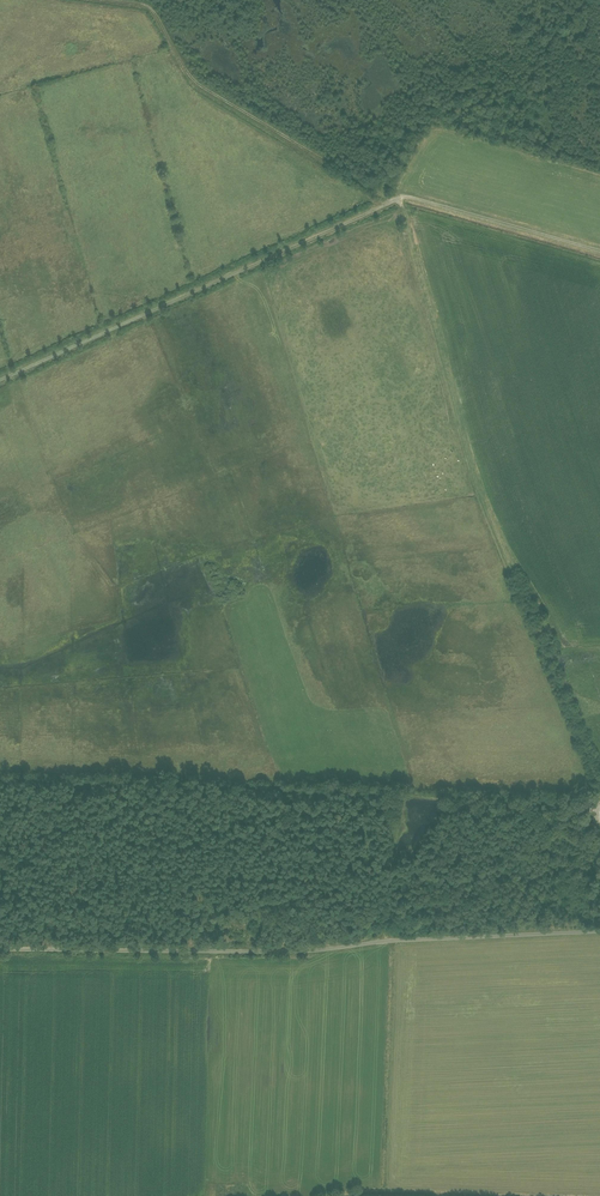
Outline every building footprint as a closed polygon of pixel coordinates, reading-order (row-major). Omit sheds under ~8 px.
[(537,596),(532,599),(535,606),(540,603),(537,596)]
